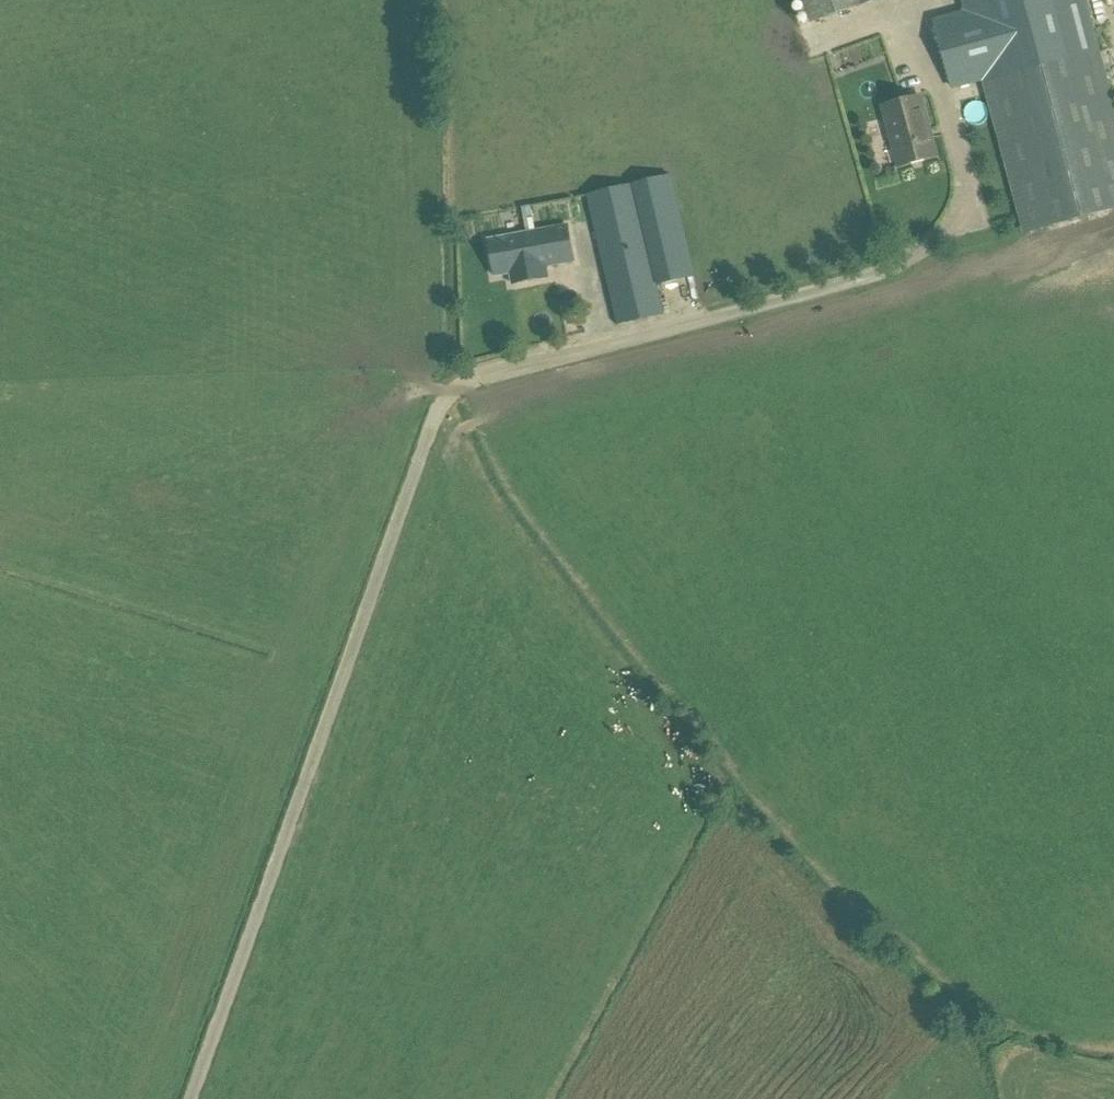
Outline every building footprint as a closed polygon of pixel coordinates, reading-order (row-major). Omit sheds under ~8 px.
[(810,22),(873,0),(802,0),(810,22)] [(934,19),(953,90),(981,82),(1022,233),(1023,237),(1042,231),(1113,212),(1113,116),(1097,51),(1099,51),(1086,0),(961,0),(964,11),(934,19)] [(922,97),(883,108),(899,166),(937,156),(922,97)] [(671,176),(586,196),(617,325),(664,314),(657,285),(694,276),(671,176)] [(525,233),(487,240),(494,276),(510,273),(512,284),(548,277),(546,266),(574,261),(567,225),(525,233)]
